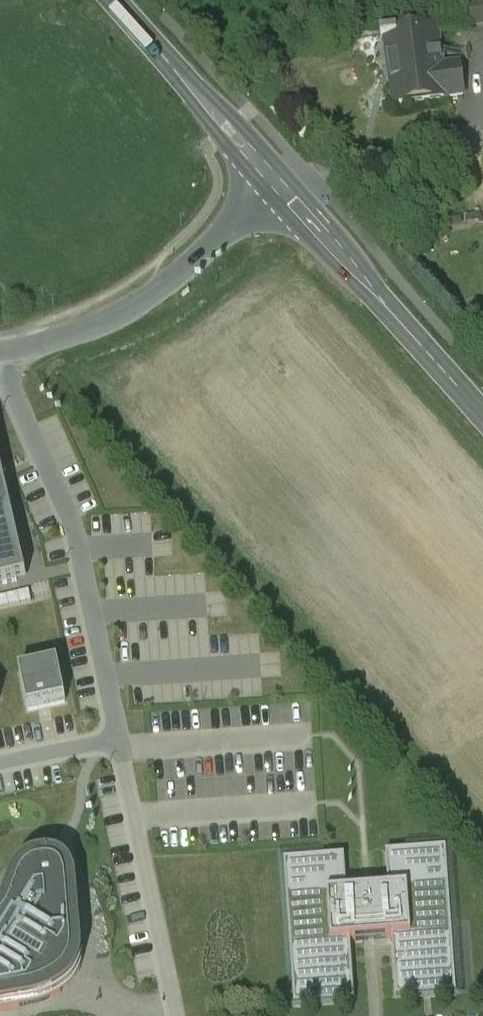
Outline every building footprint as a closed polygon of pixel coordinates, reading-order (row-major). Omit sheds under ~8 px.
[(467,2),(470,26),(482,24),(482,0),(481,0),(467,2)] [(437,30),(398,35),(398,34),(382,36),(382,41),(386,41),(395,107),(447,100),(446,99),(464,97),(460,66),(442,68),(437,30)] [(27,580),(0,463),(0,586),(27,580)] [(21,676),(29,712),(66,704),(58,668),(21,676)] [(348,893),(345,857),(285,861),(295,1006),(355,1002),(351,942),(372,940),(393,939),(397,999),(457,994),(447,849),(387,854),(389,890),(348,893)] [(89,964),(83,898),(72,865),(54,860),(27,873),(12,899),(0,915),(0,1012),(46,1003),(74,986),(80,982),(89,964)]
